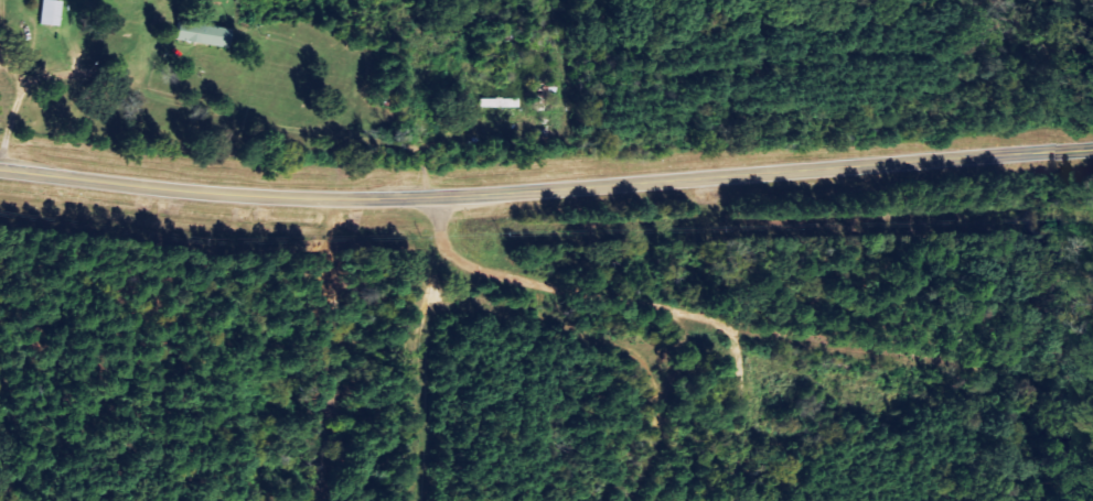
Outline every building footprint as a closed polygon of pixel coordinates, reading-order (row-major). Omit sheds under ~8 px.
[(57,2),(42,0),(38,0),(35,25),(55,27),(57,2)] [(170,41),(224,49),(227,31),(173,22),(170,41)]
